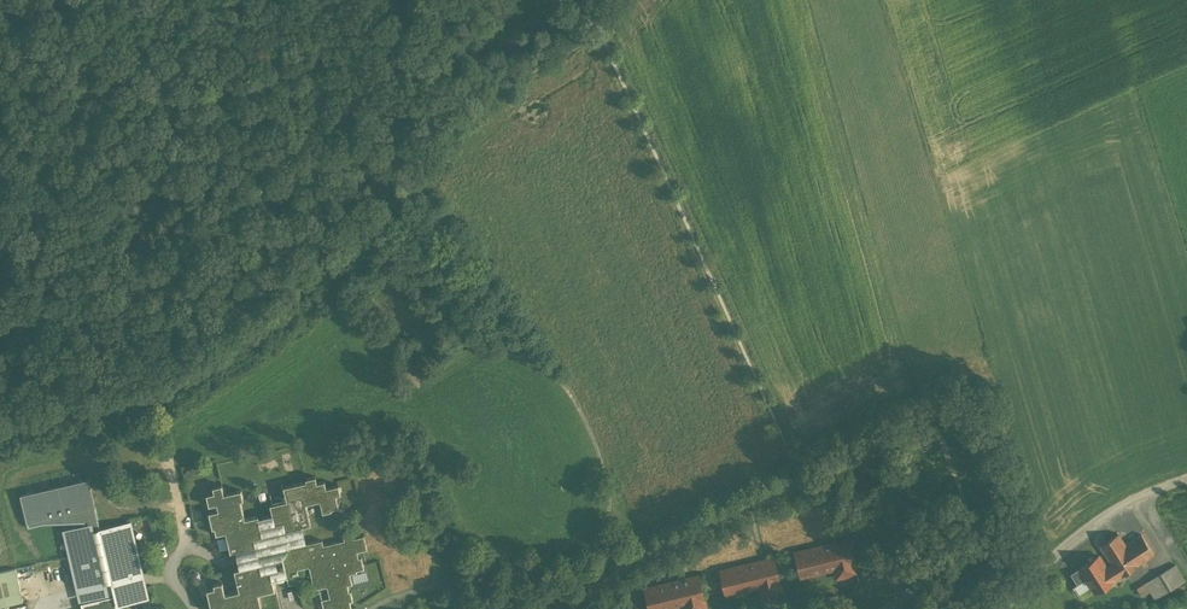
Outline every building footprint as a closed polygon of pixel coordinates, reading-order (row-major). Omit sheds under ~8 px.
[(270,503),(272,514),(259,517),(258,515),(245,518),(241,499),(244,499),(241,489),(224,493),(224,491),(225,491),(224,486),(223,487),(222,484),(213,486),(214,491),(206,493),(209,505),(217,503),(218,509),(209,511),(211,521),(210,522),(211,526),(212,526),(212,527),(215,527),(216,533),(226,531),(230,551),(236,550),(240,566),(234,568),(239,589),(226,592),(225,592),(222,580),(214,582),(214,586),(207,588),(211,605),(209,605),(210,608),(249,608),(262,606),(259,592),(275,588),(273,578),(275,577),(276,581),(285,579),(284,575),(286,574),(288,583),(301,580),(298,568),(308,565),(309,566),(312,579),(310,579),(312,588),(327,585),(327,586),(330,596),(321,598),(324,608),(347,608),(352,608),(350,600),(353,599),(351,590),(349,590),(348,584),(352,583),(350,573),(357,571),(357,569),(364,567),(362,556),(359,556),(357,550),(367,548),(364,534),(354,536),(353,532),(343,535),(344,539),(324,543),(322,538),(306,542),(302,526),(311,524),(306,502),(319,499),(320,500),(323,511),(332,509),(331,508),(339,506),(339,504),(340,504),(339,500),(338,500),(336,494),(341,493),(340,490),(342,490),(341,486),(339,486),(339,484),(326,486),(325,480),(317,481),(316,475),(306,477),(306,480),(283,486),(287,499),(270,503)] [(83,522),(85,532),(101,528),(88,478),(20,494),(28,527),(43,523),(83,522)] [(101,528),(85,532),(65,536),(81,602),(115,594),(118,606),(148,598),(130,521),(101,528)] [(1141,533),(1125,543),(1118,532),(1100,544),(1112,564),(1119,574),(1120,575),(1138,564),(1138,563),(1154,553),(1141,533)] [(836,541),(795,551),(801,576),(841,566),(843,571),(856,567),(851,543),(837,546),(836,541)] [(1099,554),(1079,567),(1070,572),(1076,582),(1077,583),(1086,577),(1095,591),(1114,579),(1113,577),(1119,574),(1112,564),(1107,567),(1099,554)] [(760,559),(720,569),(726,594),(766,584),(767,589),(781,585),(775,561),(762,564),(760,559)] [(1175,563),(1146,581),(1156,597),(1185,579),(1175,563)] [(0,571),(0,606),(23,600),(16,567),(0,571)] [(686,582),(685,577),(645,587),(650,608),(662,608),(691,602),(692,607),(706,603),(700,579),(686,582)] [(836,593),(822,597),(825,607),(839,603),(836,593)] [(118,606),(115,594),(81,602),(83,608),(118,608),(118,606)]
